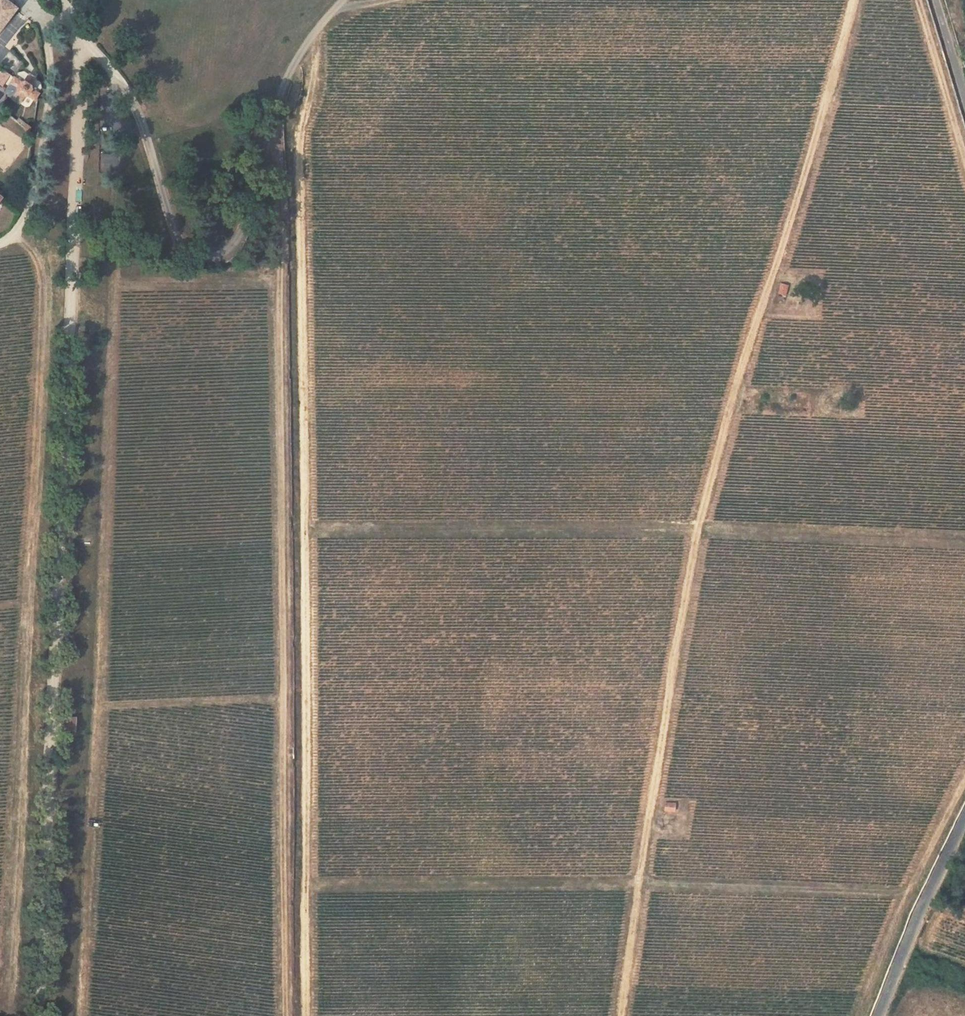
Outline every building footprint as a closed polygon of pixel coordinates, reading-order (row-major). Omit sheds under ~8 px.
[(4,63),(13,56),(5,46),(0,50),(0,58),(4,63)] [(22,100),(30,88),(12,76),(4,88),(22,100)] [(785,296),(789,286),(780,283),(776,293),(785,296)] [(673,803),(663,802),(663,811),(673,811),(673,803)]
